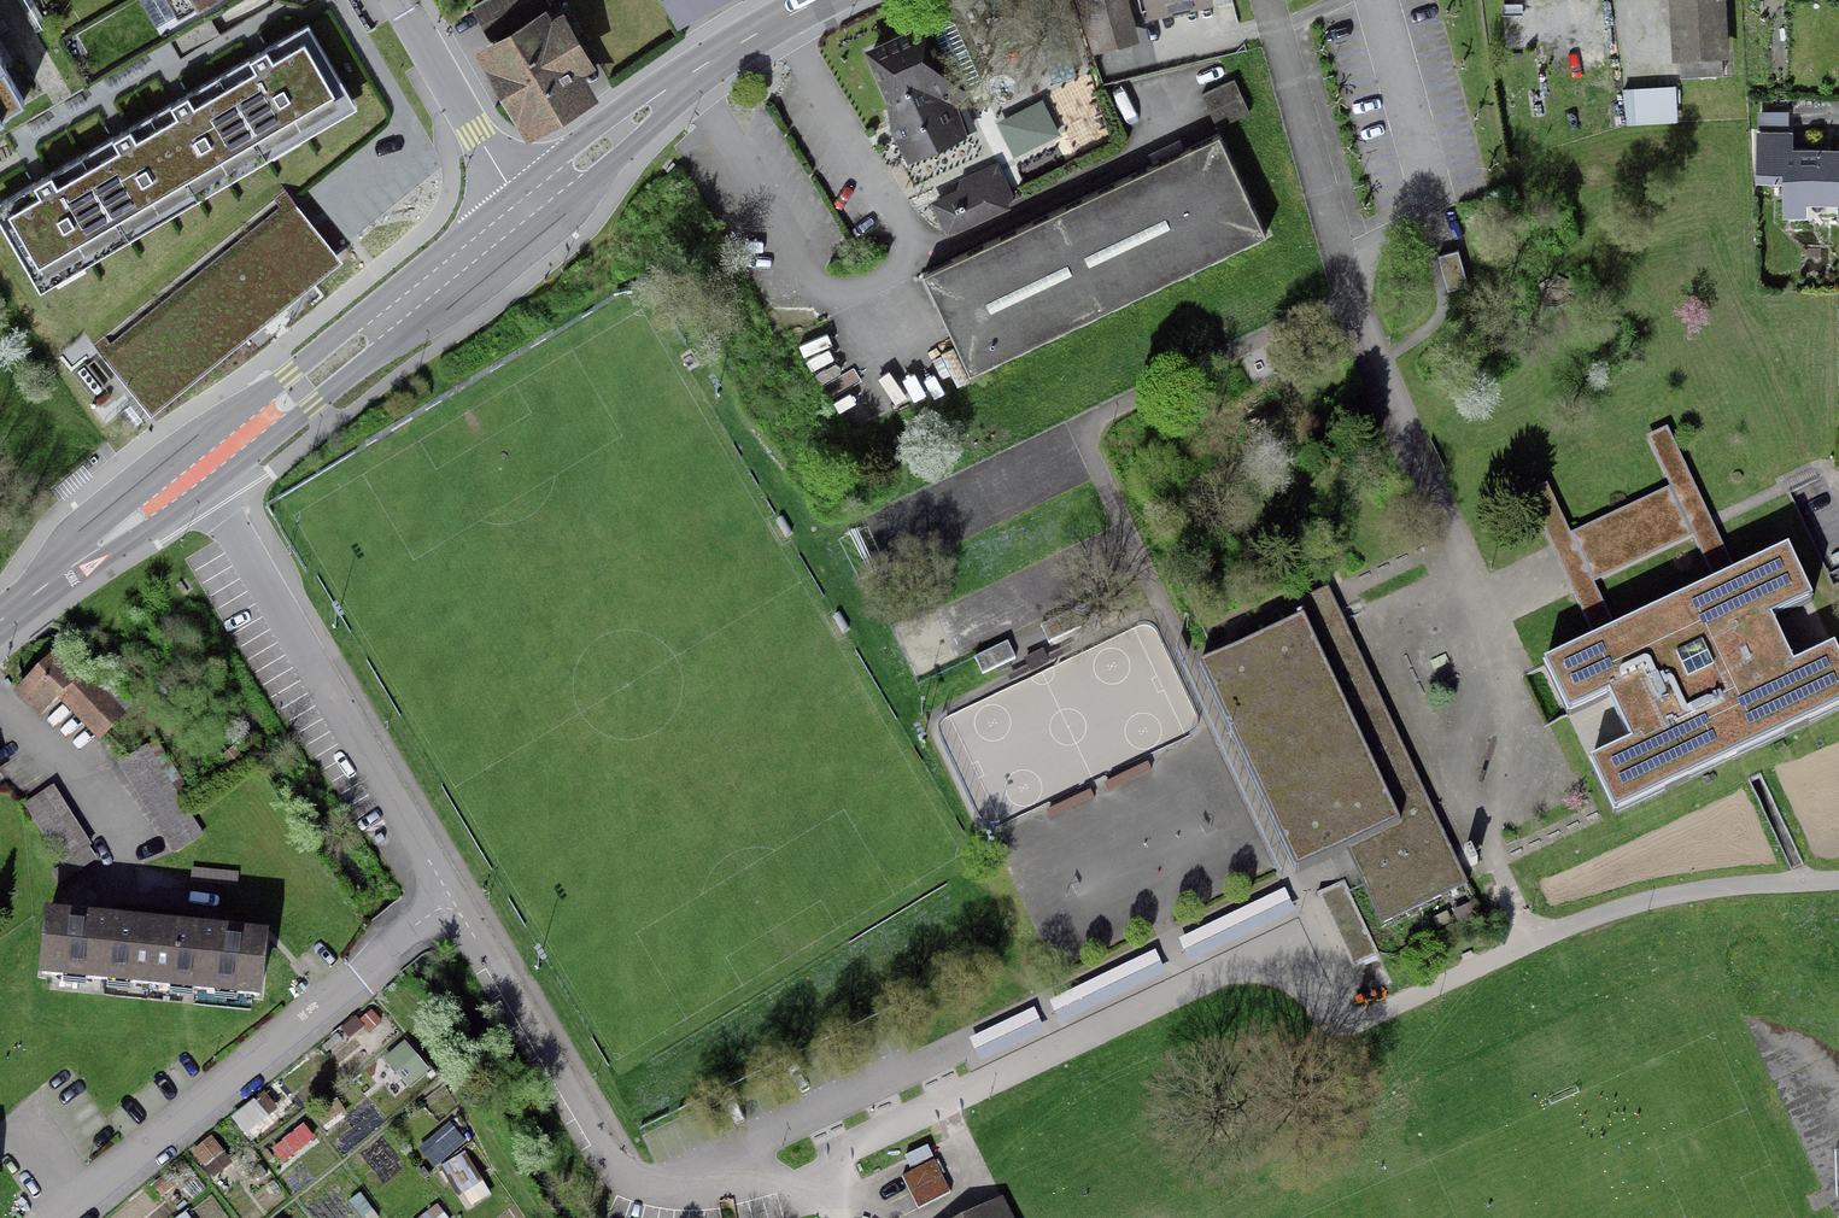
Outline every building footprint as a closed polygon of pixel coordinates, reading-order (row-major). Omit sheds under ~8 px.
[(34,33),(46,26),(31,0),(14,0),(34,33)] [(176,18),(198,5),(200,8),(213,0),(166,0),(176,18)] [(523,21),(516,6),(526,0),(485,0),(471,7),(488,40),(523,21)] [(672,19),(707,0),(662,0),(672,19)] [(1118,0),(1087,0),(1092,20),(1121,12),(1118,0)] [(1147,14),(1208,0),(1144,0),(1147,14)] [(1678,78),(1721,75),(1717,0),(1674,0),(1678,78)] [(891,133),(906,161),(966,131),(953,105),(963,94),(965,89),(976,84),(979,78),(954,20),(945,17),(930,23),(927,17),(865,46),(887,96),(891,133)] [(230,70),(280,158),(361,112),(310,24),(230,70)] [(565,69),(578,62),(558,28),(546,35),(540,26),(489,56),(529,123),(579,93),(565,69)] [(3,121),(0,117),(23,103),(2,67),(4,66),(0,59),(0,123),(3,121)] [(230,70),(149,116),(200,204),(280,158),(230,70)] [(1248,114),(1232,81),(1200,96),(1215,129),(1248,114)] [(1625,93),(1626,124),(1672,122),(1670,90),(1625,93)] [(119,250),(200,204),(149,116),(69,162),(119,250)] [(1264,236),(1217,136),(920,275),(967,376),(1264,236)] [(1786,138),(1758,137),(1758,177),(1784,178),(1784,199),(1836,200),(1836,222),(1838,222),(1838,173),(1836,173),(1836,156),(1786,155),(1786,138)] [(119,250),(69,162),(0,201),(0,228),(39,296),(119,250)] [(935,206),(947,232),(1001,207),(990,181),(935,206)] [(143,405),(333,251),(285,193),(96,347),(143,405)] [(1466,286),(1456,252),(1436,258),(1446,292),(1466,286)] [(1672,485),(1570,533),(1547,483),(1527,493),(1569,583),(1593,635),(1614,625),(1594,582),(1695,534),(1713,573),(1732,564),(1711,520),(1666,425),(1648,434),(1672,485)] [(1543,668),(1566,717),(1607,698),(1630,747),(1589,766),(1613,815),(1838,709),(1838,666),(1832,652),(1791,672),(1768,622),(1809,603),(1786,554),(1543,668)] [(1382,920),(1467,880),(1444,831),(1438,834),(1426,809),(1432,806),(1328,585),(1249,622),(1256,638),(1201,664),(1297,868),(1353,842),(1365,868),(1359,871),(1382,920)] [(1073,610),(1041,624),(1049,642),(1081,627),(1073,610)] [(1017,659),(1009,641),(976,656),(984,674),(1017,659)] [(59,698),(67,697),(103,735),(119,720),(58,657),(18,695),(39,716),(59,698)] [(200,838),(145,750),(118,766),(173,854),(200,838)] [(61,866),(88,849),(50,790),(23,807),(61,866)] [(95,860),(88,849),(61,866),(48,874),(56,885),(95,860)] [(237,876),(190,871),(189,883),(236,888),(237,876)] [(1358,966),(1377,957),(1342,883),(1323,892),(1358,966)] [(968,1040),(979,1064),(1295,914),(1284,890),(968,1040)] [(199,939),(154,934),(109,930),(109,928),(101,927),(92,926),(92,928),(46,923),(40,976),(149,987),(257,998),(262,945),(216,941),(216,939),(208,938),(199,937),(199,939)] [(948,1195),(932,1162),(900,1179),(916,1211),(948,1195)] [(997,1205),(972,1217),(1004,1217),(997,1205)]
